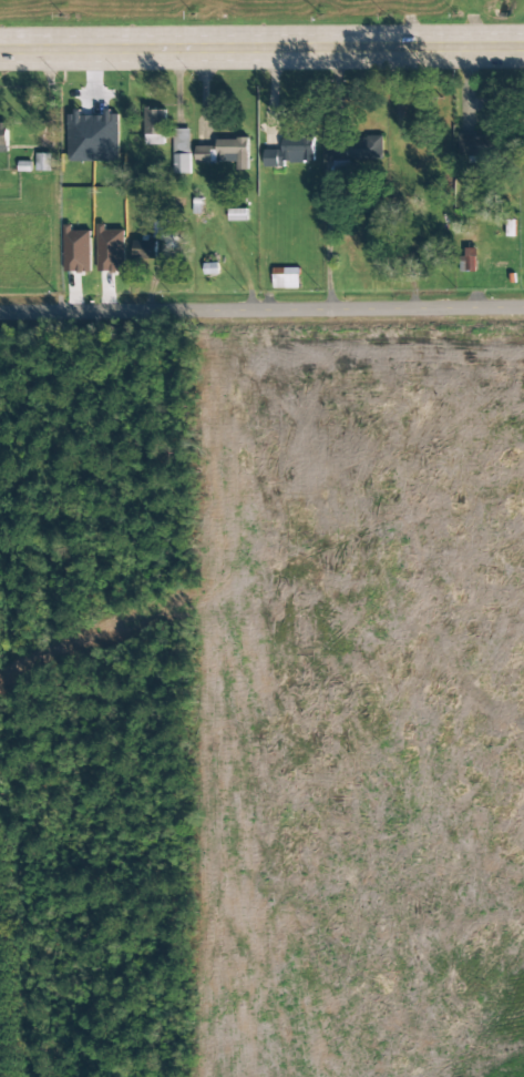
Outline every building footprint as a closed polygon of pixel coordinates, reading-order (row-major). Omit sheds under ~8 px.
[(145,145),(165,145),(165,109),(145,109),(145,145)] [(0,123),(0,147),(8,147),(8,124),(0,123)] [(174,174),(191,174),(190,129),(173,130),(174,174)] [(459,156),(498,156),(498,135),(459,136),(459,156)] [(285,167),(284,163),(314,162),(313,138),(282,139),(283,149),(263,150),(264,168),(285,167)] [(195,147),(196,163),(237,162),(237,170),(249,170),(249,139),(217,139),(217,146),(195,147)] [(328,160),(352,159),(352,141),(327,142),(328,160)] [(36,171),(51,171),(51,154),(36,154),(36,171)] [(247,209),(229,209),(229,221),(247,221),(247,209)] [(90,229),(64,229),(64,272),(90,272),(90,229)] [(124,229),(98,229),(98,272),(125,272),(124,229)] [(158,259),(157,240),(133,241),(134,259),(158,259)] [(476,248),(462,249),(462,271),(476,271),(476,248)] [(273,289),(299,289),(298,268),(273,269),(273,289)]
